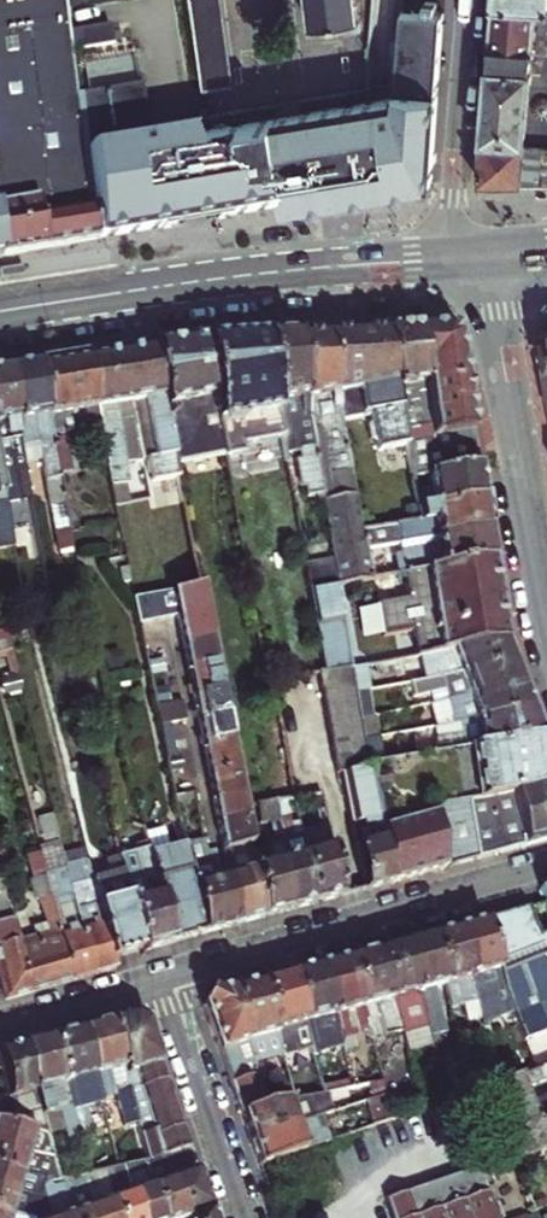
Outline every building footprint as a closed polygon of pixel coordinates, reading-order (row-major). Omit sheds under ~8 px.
[(16,0),(0,0),(0,245),(1,253),(45,245),(16,0)] [(45,245),(71,241),(96,237),(89,185),(79,102),(78,93),(74,60),(71,33),(66,0),(16,0),(45,245)] [(227,0),(195,0),(206,85),(238,81),(227,0)] [(357,17),(363,16),(361,0),(312,0),(315,22),(357,17)] [(481,180),(524,179),(536,4),(495,2),(481,180)] [(536,4),(524,179),(546,178),(546,4),(536,4)] [(96,237),(131,231),(203,220),(431,180),(442,23),(405,20),(399,107),(368,112),(216,137),(191,141),(152,147),(145,93),(79,102),(89,185),(96,237)] [(441,407),(432,409),(436,438),(437,446),(448,444),(452,471),(481,466),(475,430),(460,339),(446,328),(430,329),(441,407)] [(441,407),(430,329),(388,331),(410,442),(422,440),(418,411),(432,409),(441,407)] [(388,331),(327,335),(343,415),(364,411),(363,407),(375,405),(383,451),(411,447),(410,442),(388,331)] [(296,337),(309,402),(319,400),(327,449),(329,461),(352,457),(343,415),(327,335),(296,337)] [(319,451),(309,402),(296,337),(267,338),(285,435),(289,455),(305,452),(310,480),(324,477),(319,451)] [(267,338),(206,342),(226,446),(285,435),(267,338)] [(226,446),(206,342),(157,345),(173,431),(197,426),(212,492),(219,496),(236,492),(234,487),(229,461),(226,446)] [(173,431),(157,345),(148,346),(125,349),(135,403),(141,430),(154,427),(159,457),(177,454),(173,431)] [(125,349),(88,355),(103,431),(111,467),(115,487),(132,484),(128,464),(116,406),(135,403),(125,349)] [(103,431),(88,355),(39,362),(62,476),(76,473),(69,437),(103,431)] [(8,367),(23,445),(40,442),(59,533),(73,530),(62,476),(39,362),(8,367)] [(23,445),(8,367),(0,369),(0,454),(7,491),(19,489),(10,448),(23,445)] [(309,402),(319,451),(327,449),(319,400),(309,402)] [(116,406),(128,464),(147,460),(141,430),(135,403),(116,406)] [(436,438),(426,439),(431,475),(433,474),(452,471),(448,444),(437,446),(436,438)] [(411,447),(415,466),(417,477),(431,475),(426,439),(422,440),(410,442),(411,447)] [(324,477),(329,500),(360,494),(352,457),(329,461),(327,449),(319,451),(324,477)] [(10,506),(9,497),(7,491),(0,454),(0,508),(10,506)] [(154,481),(182,476),(177,454),(159,457),(150,459),(154,481)] [(253,483),(248,457),(229,461),(234,487),(253,483)] [(399,469),(404,494),(420,491),(417,477),(415,466),(399,469)] [(420,491),(423,508),(486,498),(481,466),(452,471),(433,474),(436,488),(420,491)] [(73,530),(87,527),(76,473),(62,476),(73,530)] [(420,491),(436,488),(433,474),(431,475),(417,477),(420,491)] [(329,500),(346,584),(378,579),(375,565),(371,548),(368,532),(360,494),(329,500)] [(486,498),(423,508),(426,522),(438,520),(441,537),(491,529),(489,516),(486,498)] [(402,543),(400,527),(368,532),(371,548),(402,543)] [(496,560),(491,529),(441,537),(442,544),(418,548),(420,557),(405,560),(407,574),(409,574),(496,560)] [(405,560),(375,565),(378,579),(407,574),(405,560)] [(388,637),(419,632),(423,655),(442,652),(510,640),(507,626),(496,560),(409,574),(413,598),(383,603),(388,637)] [(330,671),(358,667),(342,584),(314,589),(330,671)] [(208,612),(203,586),(176,591),(181,617),(208,612)] [(153,622),(147,596),(138,598),(143,623),(153,622)] [(213,639),(208,612),(181,617),(187,644),(213,639)] [(187,793),(153,622),(143,623),(179,795),(187,793)] [(11,640),(36,634),(33,623),(33,624),(8,629),(11,640)] [(0,631),(0,652),(13,649),(11,640),(8,629),(0,631)] [(189,655),(192,669),(218,664),(213,639),(187,644),(189,655)] [(440,676),(518,661),(510,640),(442,652),(444,666),(439,667),(440,676)] [(527,686),(518,661),(440,676),(421,679),(424,690),(449,685),(452,700),(527,686)] [(192,669),(197,696),(223,691),(218,664),(192,669)] [(537,709),(527,686),(452,700),(437,703),(442,725),(456,722),(537,709)] [(197,696),(203,722),(228,717),(226,706),(223,691),(197,696)] [(546,736),(537,709),(456,722),(462,749),(546,736)] [(380,734),(377,714),(366,716),(369,736),(380,734)] [(203,722),(208,746),(233,741),(228,717),(203,722)] [(546,736),(462,749),(413,756),(422,808),(435,806),(470,801),(492,798),(546,786),(546,736)] [(233,741),(208,746),(213,772),(238,768),(233,741)] [(366,817),(383,815),(375,778),(396,773),(394,759),(373,762),(374,769),(346,775),(354,819),(366,817)] [(213,772),(219,799),(243,794),(238,768),(213,772)] [(470,801),(481,858),(546,840),(546,786),(492,798),(470,801)] [(249,821),(243,794),(219,799),(224,826),(249,821)] [(282,822),(304,817),(299,799),(279,802),(282,822)] [(470,801),(435,806),(437,816),(402,822),(399,812),(383,815),(388,838),(396,882),(481,858),(470,801)] [(282,822),(279,802),(257,806),(261,826),(265,825),(282,822)] [(356,828),(359,845),(388,838),(383,815),(366,817),(368,826),(356,828)] [(354,819),(356,828),(368,826),(366,817),(354,819)] [(249,821),(224,826),(229,849),(253,845),(249,821)] [(307,835),(320,903),(347,896),(332,824),(312,828),(311,823),(305,824),(307,835)] [(292,911),(320,903),(307,835),(296,838),(295,835),(290,836),(298,879),(286,882),(292,911)] [(255,852),(258,872),(268,917),(292,911),(286,882),(298,879),(290,836),(285,836),(283,837),(284,842),(268,844),(269,849),(255,852)] [(368,890),(396,882),(388,838),(359,845),(368,890)] [(158,848),(152,849),(175,942),(206,932),(193,864),(191,854),(161,860),(158,848)] [(175,942),(152,849),(137,853),(143,879),(128,883),(144,948),(145,951),(175,942)] [(193,864),(206,932),(211,930),(233,926),(240,924),(231,877),(226,850),(218,851),(211,853),(212,860),(193,864)] [(1,924),(0,924),(0,967),(7,993),(8,1000),(34,993),(21,943),(0,863),(0,919),(1,924)] [(70,871),(55,875),(60,893),(65,895),(70,915),(81,912),(79,907),(70,871)] [(258,872),(231,877),(240,924),(252,921),(268,917),(258,872)] [(103,905),(107,919),(116,957),(144,948),(128,883),(126,875),(112,878),(118,901),(103,905)] [(77,980),(64,930),(50,877),(36,880),(41,900),(46,901),(52,924),(38,928),(40,937),(21,943),(34,993),(77,980)] [(88,882),(91,891),(99,889),(97,880),(88,882)] [(81,912),(84,925),(107,919),(103,905),(102,902),(79,907),(81,912)] [(487,919),(502,974),(541,958),(546,956),(546,903),(487,919)] [(107,919),(84,925),(96,974),(119,967),(116,957),(107,919)] [(487,919),(459,926),(484,1019),(499,1015),(493,991),(506,987),(502,974),(487,919)] [(96,974),(84,925),(64,930),(77,980),(96,974)] [(484,1019),(459,926),(435,933),(449,986),(458,983),(464,1006),(467,1005),(472,1023),(484,1019)] [(449,986),(435,933),(408,940),(428,1015),(433,1031),(433,1034),(448,1029),(438,989),(449,986)] [(428,1015),(408,940),(384,946),(397,998),(409,995),(415,1018),(428,1015)] [(384,946),(353,954),(366,1006),(376,1004),(379,1015),(383,1014),(389,1035),(406,1030),(397,998),(384,946)] [(366,1006),(353,954),(321,962),(346,1058),(362,1055),(355,1028),(371,1023),(366,1006)] [(528,1041),(546,1033),(546,970),(541,958),(502,974),(506,987),(528,1041)] [(321,962),(294,970),(307,1023),(312,1040),(325,1036),(332,1062),(346,1058),(321,962)] [(294,970),(264,978),(285,1058),(293,1085),(308,1082),(301,1056),(294,1026),(307,1023),(294,970)] [(264,978),(235,985),(250,1036),(264,1033),(271,1061),(285,1058),(264,978)] [(250,1036),(235,985),(215,991),(210,1007),(235,1081),(244,1079),(242,1071),(247,1070),(245,1059),(255,1056),(250,1036)] [(397,998),(406,1030),(414,1028),(417,1035),(433,1031),(428,1015),(415,1018),(409,995),(397,998)] [(135,1015),(112,1022),(126,1072),(137,1069),(142,1090),(169,1083),(148,1022),(135,1015)] [(112,1022),(83,1030),(102,1100),(103,1103),(118,1099),(126,1128),(140,1124),(138,1116),(132,1097),(126,1072),(112,1022)] [(312,1040),(307,1023),(294,1026),(301,1056),(315,1053),(312,1040)] [(83,1030),(54,1038),(82,1139),(82,1140),(96,1136),(88,1104),(102,1100),(83,1030)] [(82,1139),(54,1038),(25,1046),(48,1135),(51,1145),(68,1141),(68,1143),(82,1139)] [(48,1135),(25,1046),(0,1053),(0,1059),(10,1097),(12,1097),(20,1126),(48,1135)] [(504,1085),(495,1062),(481,1068),(488,1086),(490,1091),(491,1090),(504,1085)] [(531,1100),(526,1090),(546,1082),(546,1068),(540,1071),(504,1085),(491,1090),(499,1112),(531,1100)] [(142,1090),(137,1069),(126,1072),(132,1097),(143,1094),(142,1090)] [(235,1081),(245,1113),(270,1107),(261,1074),(244,1079),(235,1081)] [(323,1083),(326,1095),(330,1094),(354,1089),(351,1076),(323,1083)] [(142,1090),(143,1094),(153,1129),(147,1131),(142,1115),(138,1116),(140,1124),(149,1159),(158,1156),(191,1147),(169,1083),(142,1090)] [(153,1129),(143,1094),(132,1097),(138,1116),(142,1115),(147,1131),(153,1129)] [(297,1101),(270,1107),(245,1113),(255,1141),(325,1117),(336,1113),(330,1094),(326,1095),(297,1101)] [(389,1095),(368,1103),(375,1126),(395,1119),(389,1095)] [(325,1117),(255,1141),(263,1165),(333,1141),(325,1117)] [(0,1120),(0,1145),(11,1148),(12,1142),(31,1148),(30,1151),(48,1156),(49,1161),(55,1160),(51,1145),(48,1135),(20,1126),(0,1120)] [(516,1157),(510,1141),(488,1150),(493,1165),(516,1157)] [(0,1145),(0,1164),(60,1181),(55,1160),(49,1161),(48,1156),(30,1151),(31,1148),(12,1142),(11,1148),(0,1145)] [(191,1217),(213,1209),(199,1169),(191,1147),(158,1156),(163,1174),(170,1172),(179,1198),(184,1196),(191,1217)] [(158,1156),(149,1159),(146,1160),(155,1186),(166,1217),(188,1217),(191,1217),(184,1196),(179,1198),(170,1172),(163,1174),(158,1156)] [(155,1186),(146,1160),(122,1166),(132,1194),(137,1192),(143,1211),(140,1212),(142,1217),(166,1217),(155,1186)] [(0,1164),(0,1185),(0,1184),(19,1190),(19,1192),(43,1200),(47,1186),(60,1182),(60,1181),(0,1164)] [(140,1212),(143,1211),(137,1192),(132,1194),(122,1166),(102,1171),(119,1217),(142,1217),(140,1212)] [(390,1199),(396,1217),(499,1217),(481,1169),(390,1199)] [(102,1171),(81,1177),(92,1209),(89,1210),(91,1217),(119,1217),(102,1171)] [(89,1210),(92,1209),(81,1177),(60,1182),(65,1193),(73,1216),(74,1217),(91,1217),(89,1210)] [(60,1182),(47,1186),(43,1200),(43,1202),(50,1204),(52,1197),(65,1193),(60,1182)] [(29,1217),(38,1217),(41,1206),(43,1202),(43,1200),(19,1192),(19,1190),(0,1184),(0,1185),(0,1210),(29,1217)] [(216,1217),(213,1209),(191,1217),(216,1217)] [(0,1210),(0,1217),(29,1217),(0,1210)]
